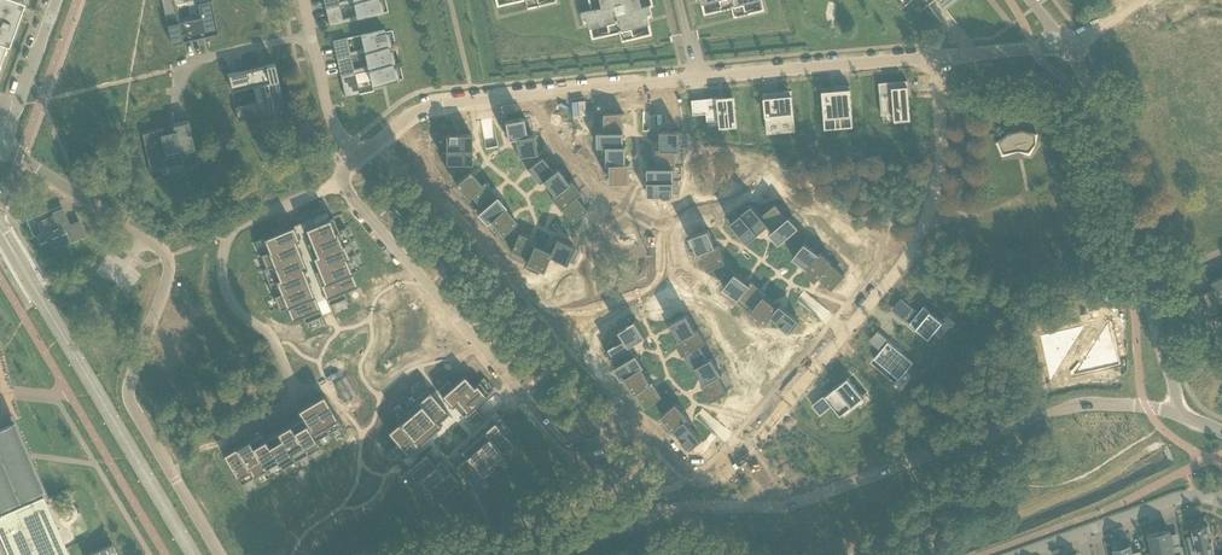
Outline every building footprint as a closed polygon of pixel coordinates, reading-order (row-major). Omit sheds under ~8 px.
[(6,46),(22,3),(14,0),(0,0),(0,44),(6,46)] [(172,44),(202,37),(201,36),(217,32),(211,7),(213,7),(211,1),(198,4),(201,17),(179,22),(174,0),(162,0),(172,44)] [(330,7),(325,8),(326,9),(340,6),(353,3),(365,0),(343,0),(339,1),(330,4),(330,7)] [(334,24),(329,25),(329,26),(384,14),(384,12),(381,13),(378,0),(365,0),(353,3),(356,15),(343,18),(334,21),(334,24)] [(525,0),(527,9),(539,7),(537,0),(525,0)] [(619,0),(600,0),(602,7),(603,8),(615,6),(620,4),(619,0)] [(620,4),(624,3),(626,11),(642,7),(640,0),(619,0),(620,4)] [(732,9),(733,8),(731,0),(719,0),(722,11),(732,9)] [(733,8),(732,9),(734,18),(746,15),(746,13),(744,4),(759,0),(731,0),(733,8)] [(946,9),(957,0),(938,0),(946,9)] [(620,33),(622,42),(634,39),(632,28),(650,24),(647,13),(651,12),(650,5),(642,7),(626,11),(626,12),(617,15),(621,33),(620,33)] [(340,6),(326,9),(329,22),(334,21),(343,18),(340,6)] [(602,7),(593,9),(581,12),(583,19),(587,18),(589,28),(607,24),(610,35),(620,33),(621,33),(617,15),(615,6),(603,8),(602,7)] [(350,51),(341,54),(341,56),(342,57),(342,58),(351,56),(365,53),(389,47),(392,47),(392,46),(391,45),(388,46),(386,34),(385,32),(385,30),(361,35),(363,48),(350,51)] [(347,38),(333,41),(336,55),(341,54),(350,51),(347,38)] [(354,69),(345,71),(345,75),(346,75),(355,73),(368,70),(392,65),(396,64),(395,63),(395,62),(392,63),(389,51),(389,49),(389,47),(365,53),(367,65),(354,69)] [(342,58),(337,59),(340,72),(345,71),(354,69),(351,56),(342,58)] [(261,66),(227,74),(231,90),(262,83),(266,100),(243,105),(244,110),(236,111),(238,121),(282,111),(285,110),(285,108),(274,63),(266,65),(267,69),(264,69),(263,66),(261,66)] [(392,65),(368,70),(372,87),(373,87),(400,81),(399,80),(396,80),(393,69),(393,67),(392,65)] [(346,75),(341,76),(343,89),(344,90),(351,89),(352,96),(360,94),(355,73),(346,75)] [(907,80),(879,83),(882,115),(883,115),(883,114),(894,113),(895,120),(909,119),(910,119),(910,112),(907,80)] [(834,90),(822,91),(825,128),(826,128),(826,124),(834,124),(834,126),(844,125),(844,123),(852,122),(852,126),(853,126),(850,85),(834,86),(834,90)] [(351,89),(344,90),(345,97),(352,96),(351,89)] [(778,94),(763,96),(766,123),(767,123),(769,123),(794,120),(791,90),(778,91),(778,94)] [(718,97),(692,100),(693,115),(706,114),(707,121),(719,120),(736,119),(734,99),(718,100),(718,97)] [(624,113),(604,113),(604,115),(605,130),(605,131),(605,132),(624,131),(624,113)] [(523,117),(504,120),(507,139),(514,138),(514,137),(526,135),(526,134),(526,133),(523,119),(523,117)] [(163,129),(142,134),(150,170),(182,163),(183,167),(198,163),(189,121),(173,125),(175,135),(165,137),(163,129)] [(643,130),(636,131),(636,160),(656,160),(656,149),(656,130),(649,130),(649,131),(643,131),(643,130)] [(679,130),(660,130),(660,149),(676,149),(676,150),(680,150),(680,147),(679,133),(679,130)] [(997,142),(999,146),(1000,146),(1001,148),(1000,148),(1002,154),(1002,155),(1003,155),(1007,154),(1007,153),(1014,151),(1014,152),(1018,151),(1020,152),(1021,151),(1023,151),(1023,152),(1029,154),(1030,154),(1030,153),(1033,149),(1031,149),(1033,146),(1034,147),(1036,144),(1036,143),(1037,140),(1035,140),(1036,138),(1037,138),(1037,134),(1037,133),(1031,132),(1031,133),(1027,132),(1027,131),(1023,130),(1017,131),(1017,132),(1015,132),(1014,131),(1009,132),(1008,132),(1008,133),(1005,135),(1006,136),(1002,139),(1001,138),(997,141),(997,142)] [(605,131),(598,131),(598,132),(598,145),(598,146),(607,146),(607,145),(624,145),(624,144),(624,131),(605,132),(605,131)] [(526,135),(514,137),(514,138),(518,156),(537,152),(536,150),(534,135),(533,133),(526,134),(526,135)] [(471,134),(445,134),(445,147),(445,148),(445,149),(448,149),(449,149),(449,148),(471,148),(471,134)] [(485,143),(473,145),(473,168),(484,181),(497,195),(506,206),(535,240),(536,240),(542,243),(556,230),(552,225),(555,223),(559,228),(570,219),(559,207),(550,196),(539,183),(527,169),(518,159),(518,156),(514,138),(507,139),(497,141),(498,147),(486,149),(486,148),(485,143)] [(624,145),(607,145),(607,146),(607,147),(607,162),(607,164),(610,164),(610,163),(626,163),(626,144),(624,144),(624,145)] [(448,149),(445,149),(445,163),(448,162),(472,162),(471,148),(449,148),(449,149),(448,149)] [(660,149),(656,149),(656,160),(657,167),(674,167),(674,168),(676,168),(676,167),(676,165),(676,151),(676,150),(676,149),(660,149)] [(541,156),(527,169),(539,183),(542,181),(542,180),(553,170),(552,169),(543,158),(541,156)] [(626,163),(610,163),(610,164),(610,165),(611,180),(611,182),(630,182),(630,163),(626,163)] [(553,170),(542,180),(542,181),(553,194),(554,194),(568,182),(568,181),(567,180),(558,169),(556,167),(553,170)] [(657,167),(648,167),(648,181),(671,181),(674,181),(674,180),(674,168),(674,167),(657,167)] [(470,170),(455,182),(456,184),(466,195),(467,197),(470,194),(481,184),(481,183),(470,170)] [(1059,184),(1051,187),(1047,176),(1033,180),(1039,198),(1061,190),(1059,184)] [(553,194),(550,196),(559,207),(574,195),(580,191),(579,190),(571,180),(570,179),(568,181),(568,182),(554,194),(553,194)] [(481,184),(470,194),(471,195),(481,206),(481,207),(482,208),(497,195),(484,181),(481,183),(481,184)] [(671,181),(648,181),(648,195),(671,195),(674,195),(674,181),(671,181)] [(478,210),(476,212),(486,223),(488,221),(490,219),(504,207),(505,207),(506,206),(497,195),(482,208),(481,207),(478,210)] [(574,195),(559,207),(570,219),(572,221),(586,209),(585,207),(575,196),(574,195)] [(761,215),(768,224),(772,230),(773,230),(787,217),(786,216),(777,205),(775,203),(761,215)] [(752,204),(741,213),(743,215),(758,233),(768,224),(761,215),(754,206),(752,204)] [(504,207),(490,219),(491,220),(500,231),(502,233),(516,221),(505,207),(504,207)] [(43,233),(36,236),(43,252),(72,240),(85,235),(84,234),(83,234),(78,223),(79,222),(71,225),(70,226),(64,212),(56,215),(55,214),(55,215),(43,220),(43,221),(42,221),(42,222),(41,222),(41,223),(40,223),(40,224),(40,225),(40,226),(40,227),(40,228),(41,230),(43,233)] [(740,214),(730,222),(747,242),(758,233),(743,215),(741,213),(740,214)] [(772,230),(769,232),(779,243),(799,227),(798,226),(790,216),(789,215),(787,217),(773,230),(772,230)] [(289,227),(255,240),(266,267),(263,268),(270,285),(272,284),(275,293),(273,294),(280,310),(287,307),(292,320),(302,316),(305,323),(323,316),(322,315),(317,303),(326,299),(329,305),(330,305),(347,298),(344,291),(357,286),(352,272),(360,269),(355,255),(356,255),(345,227),(338,230),(333,216),(329,218),(316,223),(313,218),(313,217),(299,222),(293,225),(289,227)] [(709,228),(691,235),(691,237),(697,251),(697,253),(701,252),(701,251),(715,246),(715,245),(709,228)] [(518,232),(510,250),(512,251),(526,257),(527,257),(527,258),(534,244),(536,240),(535,240),(518,232)] [(744,255),(735,266),(752,280),(767,292),(780,303),(788,310),(796,300),(804,290),(804,291),(814,279),(804,271),(761,235),(747,252),(751,256),(749,259),(744,255)] [(550,251),(548,255),(549,255),(565,263),(566,261),(572,248),(573,245),(556,237),(550,251)] [(805,241),(793,256),(807,268),(819,253),(818,252),(807,243),(805,241)] [(527,257),(525,261),(527,262),(541,268),(543,269),(549,255),(548,255),(550,251),(534,244),(527,258),(527,257)] [(715,246),(701,251),(701,252),(702,253),(707,267),(707,269),(726,262),(719,244),(715,245),(715,246)] [(807,268),(804,271),(814,279),(815,280),(818,277),(830,262),(832,260),(831,259),(821,251),(821,250),(819,253),(807,268)] [(830,262),(818,277),(832,289),(844,274),(842,272),(831,263),(830,262)] [(735,271),(723,286),(725,288),(736,297),(738,299),(741,296),(740,295),(750,283),(749,283),(735,271)] [(1211,282),(1214,289),(1218,298),(1219,298),(1221,296),(1221,277),(1211,282)] [(750,283),(740,295),(741,296),(753,306),(754,306),(754,307),(764,295),(767,292),(752,280),(749,283),(750,283)] [(1195,297),(1178,302),(1187,330),(1199,326),(1204,324),(1204,323),(1202,315),(1197,301),(1203,299),(1207,308),(1216,304),(1210,291),(1198,296),(1195,297)] [(754,306),(751,309),(753,311),(764,320),(766,322),(771,315),(778,306),(777,306),(764,295),(754,307),(754,306)] [(778,306),(771,315),(788,329),(791,331),(800,320),(798,318),(788,310),(780,303),(777,306),(778,306)] [(913,307),(904,318),(928,338),(943,321),(942,321),(925,306),(924,306),(918,312),(913,307)] [(687,313),(670,323),(679,339),(696,329),(695,328),(688,315),(687,313)] [(621,328),(619,329),(625,339),(629,346),(630,345),(645,336),(636,320),(634,321),(621,328)] [(1050,380),(1075,374),(1120,364),(1110,320),(1085,325),(1040,335),(1050,380)] [(679,339),(676,341),(683,353),(700,343),(700,344),(706,340),(705,339),(699,328),(698,327),(696,329),(679,339)] [(649,343),(635,351),(636,353),(644,366),(653,380),(662,397),(668,406),(681,398),(691,414),(694,417),(702,408),(703,408),(712,402),(711,400),(701,384),(692,369),(683,353),(676,341),(670,331),(652,341),(656,347),(652,349),(649,343)] [(625,339),(609,348),(610,350),(618,363),(618,364),(635,354),(630,345),(629,346),(625,339)] [(888,341),(874,358),(875,359),(898,379),(899,379),(914,362),(888,341)] [(700,343),(683,353),(692,369),(696,367),(709,359),(708,358),(708,357),(700,345),(700,344),(700,343)] [(616,365),(614,366),(621,379),(624,378),(626,377),(625,376),(642,366),(642,367),(644,366),(636,353),(635,354),(618,364),(616,365)] [(709,359),(696,367),(704,382),(705,382),(718,374),(718,375),(722,373),(721,371),(713,358),(712,356),(708,358),(709,359)] [(642,366),(625,376),(626,377),(626,378),(634,390),(635,392),(637,391),(636,391),(651,382),(651,381),(642,367),(642,366)] [(704,382),(701,384),(711,400),(727,390),(726,388),(719,376),(718,375),(718,374),(705,382),(704,382)] [(346,375),(333,383),(344,402),(345,401),(357,394),(346,375)] [(398,422),(387,432),(397,443),(391,448),(401,459),(402,459),(407,454),(413,462),(408,466),(402,471),(412,483),(415,481),(416,482),(418,481),(424,488),(423,490),(425,492),(427,489),(437,500),(448,491),(453,496),(464,486),(460,481),(464,477),(469,482),(474,488),(486,478),(483,475),(485,474),(483,472),(491,466),(492,467),(505,456),(503,453),(514,444),(504,433),(510,428),(500,417),(500,416),(495,420),(491,415),(484,421),(476,411),(477,411),(477,410),(476,409),(474,406),(489,393),(479,381),(473,386),(464,375),(453,384),(448,379),(436,389),(437,390),(441,395),(436,399),(432,394),(427,388),(415,398),(418,401),(416,402),(417,403),(410,410),(409,408),(396,420),(398,422)] [(848,377),(824,397),(840,416),(864,397),(863,396),(848,378),(848,377)] [(651,382),(636,391),(637,391),(637,392),(645,405),(646,407),(662,397),(653,380),(651,381),(651,382)] [(261,431),(222,454),(241,485),(256,476),(255,474),(263,469),(264,471),(278,463),(282,469),(284,467),(283,466),(292,461),(293,462),(309,453),(308,451),(317,446),(318,448),(320,446),(317,440),(318,439),(317,437),(325,432),(327,434),(341,425),(330,406),(323,394),(297,409),(301,416),(264,437),(261,431)] [(676,402),(661,414),(663,416),(672,427),(673,429),(685,419),(688,417),(676,402)] [(685,419),(673,429),(674,429),(688,446),(690,448),(701,438),(700,436),(685,419)] [(44,498),(27,456),(16,428),(0,435),(0,516),(44,498)] [(44,498),(33,472),(0,487),(0,534),(9,554),(69,554),(44,498)] [(1213,554),(1214,553),(1212,543),(1211,536),(1210,536),(1207,525),(1201,527),(1200,524),(1194,526),(1195,528),(1192,529),(1194,536),(1188,537),(1192,554),(1213,554)] [(1148,536),(1153,554),(1183,554),(1181,545),(1173,546),(1170,531),(1169,531),(1149,536),(1148,536)] [(85,554),(117,554),(112,543),(85,554)] [(1134,552),(1133,553),(1131,544),(1113,548),(1115,554),(1135,554),(1134,552)]
